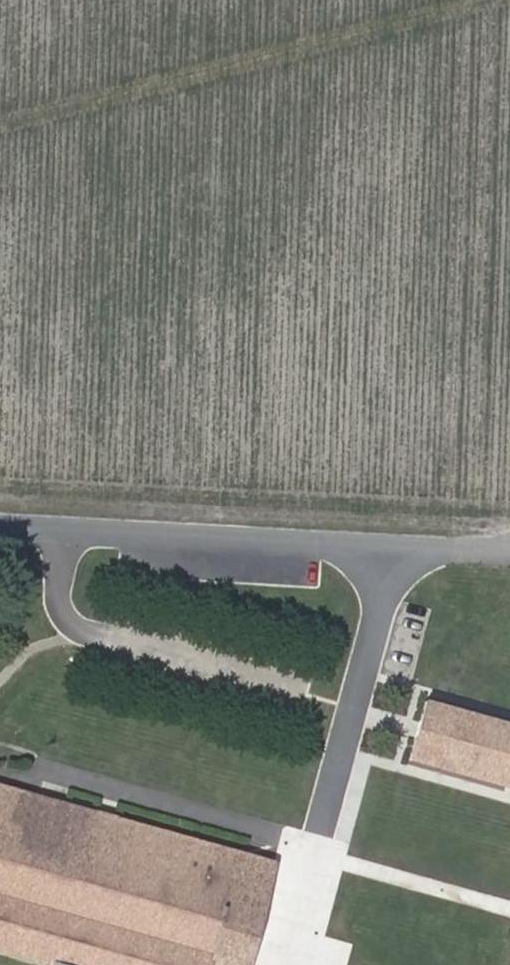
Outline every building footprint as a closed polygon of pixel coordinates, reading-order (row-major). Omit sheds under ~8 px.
[(422,742),(415,740),(409,761),(509,788),(509,726),(425,703),(420,722),(427,724),(422,742)] [(420,722),(415,740),(422,742),(427,724),(420,722)] [(280,863),(0,784),(0,949),(58,964),(251,964),(280,863)]
